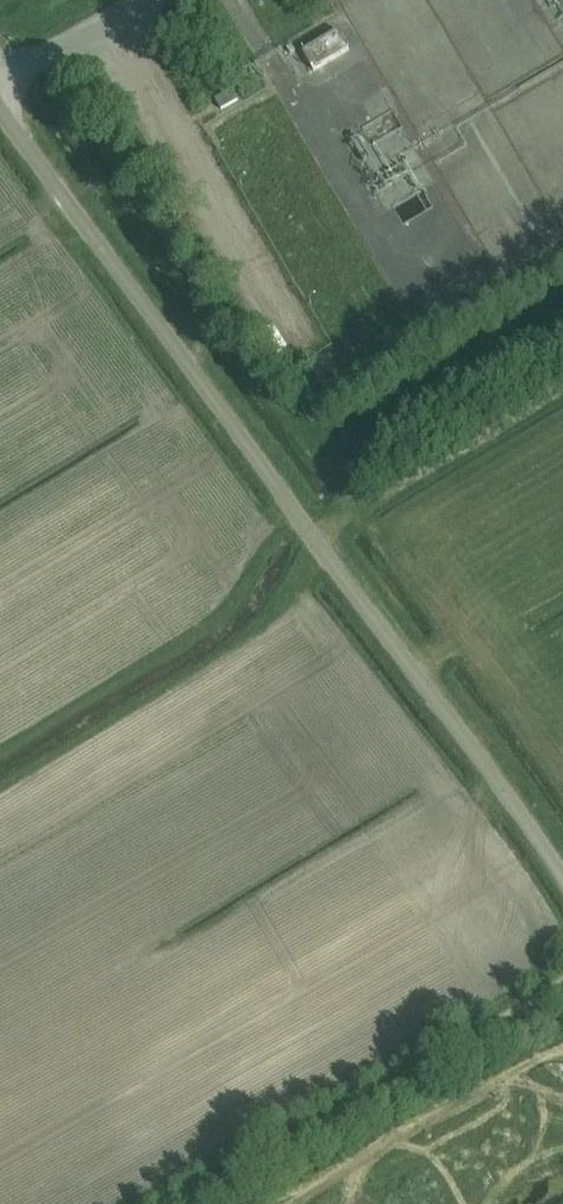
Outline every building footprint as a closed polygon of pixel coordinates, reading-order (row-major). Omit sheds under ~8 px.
[(314,70),(350,50),(339,31),(303,52),(314,70)] [(222,110),(239,100),(233,89),(216,99),(222,110)]
